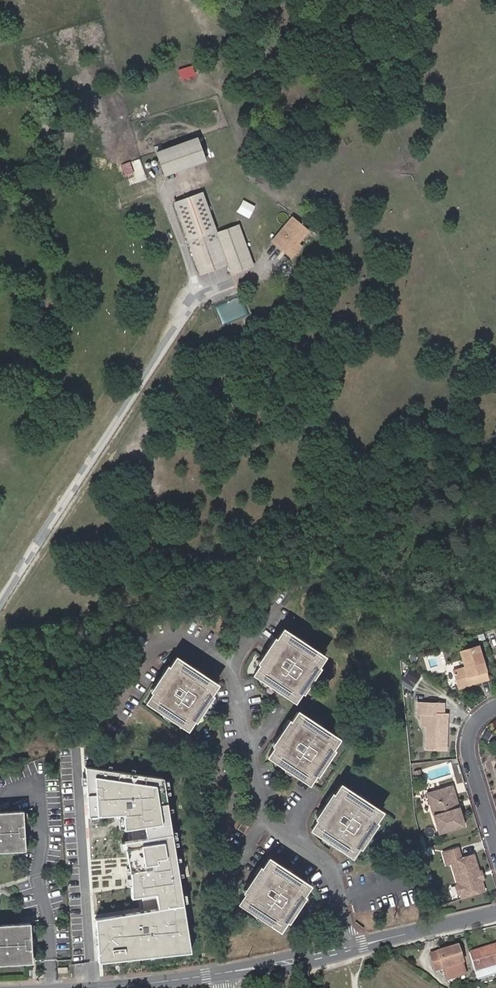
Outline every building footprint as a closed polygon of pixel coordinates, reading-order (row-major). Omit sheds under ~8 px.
[(197,137),(155,152),(163,176),(206,161),(197,137)] [(202,192),(174,203),(200,275),(226,266),(230,276),(254,266),(238,225),(216,233),(202,192)] [(255,206),(243,200),(236,212),(248,218),(255,206)] [(270,241),(282,251),(281,252),(291,260),(303,246),(299,243),(309,230),(291,216),(270,241)] [(241,295),(216,306),(223,322),(248,312),(241,295)] [(281,629),(270,645),(271,647),(274,649),(267,659),(264,657),(261,658),(251,673),(268,684),(269,682),(276,687),(275,688),(291,699),(302,684),(301,682),(298,680),(305,670),(308,672),(310,671),(321,656),(281,629)] [(270,645),(261,658),(264,657),(267,659),(274,649),(271,647),(270,645)] [(450,670),(456,689),(486,679),(475,646),(458,651),(462,667),(450,670)] [(174,657),(163,673),(164,675),(166,677),(160,687),(157,685),(154,686),(144,701),(161,712),(162,711),(169,715),(167,717),(184,728),(194,713),(194,710),(191,708),(198,698),(201,700),(203,700),(213,684),(174,657)] [(412,667),(402,681),(412,689),(423,675),(412,667)] [(301,682),(302,684),(310,671),(308,672),(305,670),(298,680),(301,682)] [(163,673),(154,686),(157,685),(160,687),(166,677),(164,675),(163,673)] [(198,698),(191,708),(194,710),(194,713),(203,700),(201,700),(198,698)] [(441,704),(418,703),(418,713),(424,713),(423,748),(443,749),(444,726),(442,726),(442,714),(440,714),(441,704)] [(295,712),(285,727),(285,730),(288,731),(282,741),(279,739),(276,740),(266,756),(283,767),(284,765),(290,769),(289,771),(306,782),(317,767),(316,764),(314,762),(320,752),(323,754),(325,753),(335,738),(295,712)] [(285,727),(276,740),(279,739),(282,741),(288,731),(285,730),(285,727)] [(316,764),(317,767),(325,753),(323,754),(320,752),(314,762),(316,764)] [(167,777),(88,765),(93,819),(128,815),(129,829),(148,827),(149,836),(130,838),(137,898),(158,895),(159,909),(138,911),(97,917),(101,961),(195,950),(189,905),(185,906),(167,777)] [(319,813),(309,828),(325,840),(327,838),(333,842),(332,844),(349,855),(359,839),(359,837),(356,835),(363,825),(365,827),(368,826),(378,811),(338,785),(327,800),(328,803),(331,804),(324,814),(321,812),(319,813)] [(450,785),(433,790),(436,800),(427,802),(436,833),(463,825),(450,785)] [(433,790),(424,793),(427,802),(436,800),(433,790)] [(327,800),(319,813),(321,812),(324,814),(331,804),(328,803),(327,800)] [(24,848),(21,809),(0,810),(0,850),(24,848)] [(248,826),(242,822),(237,829),(243,834),(248,826)] [(363,825),(356,835),(359,837),(359,839),(368,826),(365,827),(363,825)] [(456,848),(441,853),(444,863),(449,862),(455,882),(453,885),(455,892),(458,894),(459,896),(481,889),(478,879),(476,872),(471,855),(459,859),(456,848)] [(247,887),(237,903),(254,914),(255,912),(261,916),(260,918),(277,929),(287,914),(287,911),(284,909),(291,899),(294,901),(296,900),(306,885),(266,859),(256,874),(256,877),(259,879),(252,888),(249,887),(247,887)] [(256,874),(247,887),(249,887),(252,888),(259,879),(256,877),(256,874)] [(287,911),(287,914),(296,900),(294,901),(291,899),(284,909),(287,911)] [(32,960),(29,921),(0,923),(0,963),(32,960)] [(432,954),(436,969),(444,967),(447,979),(464,974),(461,961),(456,946),(432,954)] [(471,953),(476,971),(478,980),(495,975),(495,947),(471,953)] [(67,968),(57,968),(57,978),(67,978),(67,968)]
